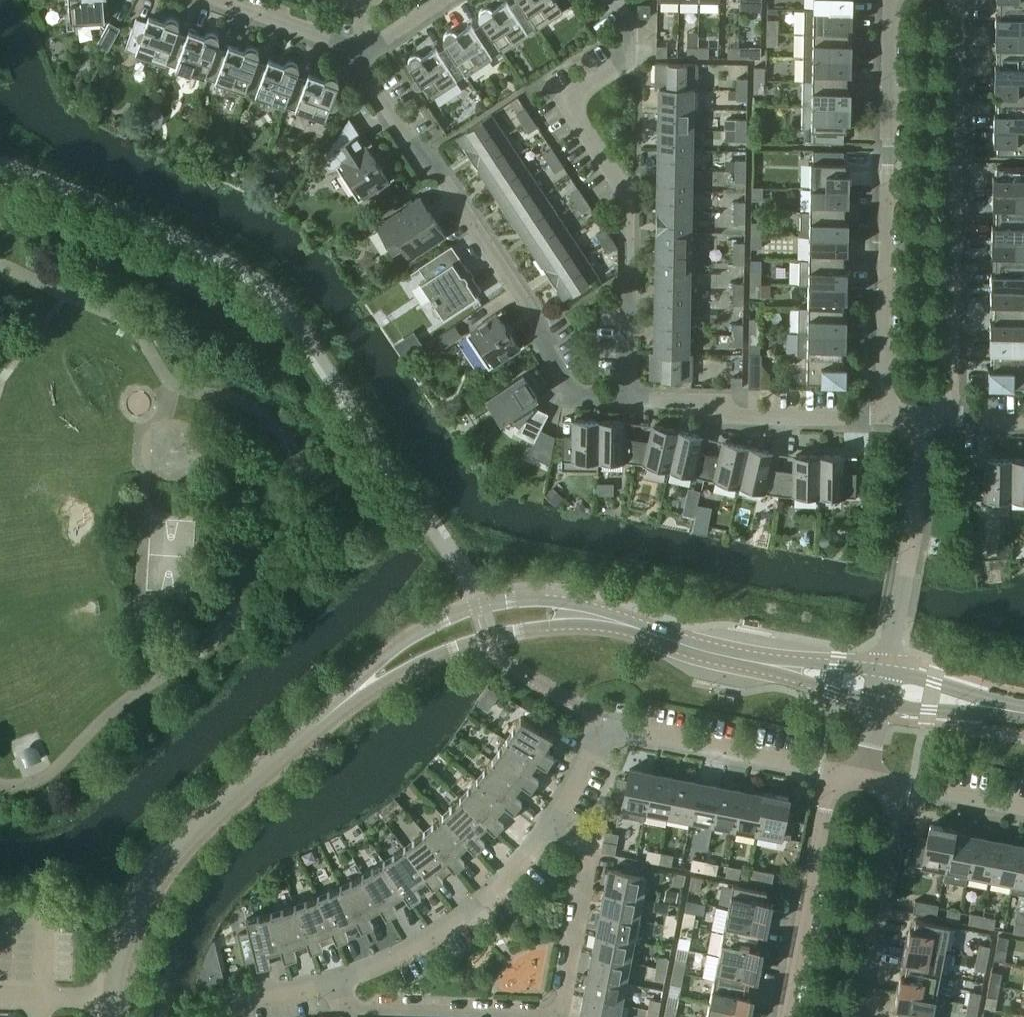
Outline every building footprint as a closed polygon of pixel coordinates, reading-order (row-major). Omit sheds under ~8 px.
[(70,23),(105,20),(103,0),(69,0),(70,23)] [(519,0),(517,0),(509,5),(506,1),(492,10),(491,9),(490,8),(489,7),(488,7),(486,7),(485,7),(483,7),(482,8),(481,9),(480,10),(479,11),(479,13),(479,14),(479,15),(479,17),(480,18),(483,23),(501,50),(537,27),(519,0)] [(570,0),(519,0),(537,27),(572,3),(570,0)] [(813,9),(852,9),(852,0),(814,0),(813,9)] [(649,17),(650,5),(638,5),(637,17),(649,17)] [(1000,6),(1000,15),(996,15),(995,30),(1023,31),(1023,7),(1000,6)] [(851,25),(852,9),(813,9),(804,8),(804,32),(847,33),(847,25),(851,25)] [(166,63),(177,32),(176,32),(178,27),(179,26),(179,24),(178,23),(178,21),(177,20),(176,19),(175,18),(173,18),(172,17),(170,18),(169,18),(167,19),(166,20),(165,21),(165,22),(149,17),(147,22),(136,18),(125,49),(166,63)] [(780,19),(767,19),(767,31),(780,31),(780,19)] [(109,22),(97,44),(108,50),(120,28),(109,22)] [(466,73),(501,50),(483,23),(474,29),(471,24),(457,33),(456,32),(455,31),(453,31),(452,30),(450,30),(449,30),(447,31),(446,32),(445,33),(444,34),(444,36),(443,37),(444,39),(444,40),(445,41),(448,46),(466,73)] [(995,30),(995,46),(999,46),(999,55),(1023,55),(1023,31),(995,30)] [(206,78),(216,47),(218,41),(219,40),(219,39),(218,37),(218,36),(217,35),(216,34),(215,33),(214,32),(212,32),(211,32),(210,32),(208,32),(207,33),(206,34),(205,35),(205,36),(189,31),(187,36),(177,32),(166,63),(206,78)] [(779,45),(780,31),(767,31),(766,45),(779,45)] [(847,42),(847,33),(804,32),(803,56),(851,57),(851,42),(847,42)] [(246,92),(256,61),(258,56),(258,54),(259,53),(258,51),(258,50),(257,49),(256,47),(254,47),(253,46),(251,46),(250,46),(249,47),(247,47),(246,48),(245,49),(244,51),(229,45),(227,50),(216,47),(206,78),(246,92)] [(667,56),(667,45),(656,45),(656,56),(667,56)] [(430,97),(466,73),(448,46),(439,52),(436,47),(421,57),(420,56),(419,55),(418,54),(416,54),(415,54),(413,54),(412,54),(411,55),(410,56),(409,57),(408,59),(408,60),(408,62),(409,63),(409,65),(430,97)] [(698,57),(698,46),(687,46),(687,57),(698,57)] [(709,57),(709,46),(698,46),(698,57),(709,57)] [(739,58),(739,47),(728,47),(728,57),(739,58)] [(750,47),(739,47),(739,58),(750,58),(750,47)] [(999,55),(999,64),(995,64),(994,79),(1023,79),(1023,55),(999,55)] [(851,73),(851,57),(803,56),(803,80),(846,81),(847,73),(851,73)] [(286,106),(296,75),(298,70),(298,68),(298,67),(298,65),(298,64),(297,63),(296,62),(294,61),(293,60),(291,60),(290,60),(288,61),(287,61),(286,62),(285,64),(284,65),(268,59),(267,64),(256,61),(246,92),(286,106)] [(697,89),(697,63),(656,62),(655,88),(658,88),(693,89),(697,89)] [(765,67),(754,67),(754,80),(765,80),(765,67)] [(325,120),(338,84),(338,83),(338,81),(338,80),(337,78),(337,77),(336,76),(334,75),(333,75),(331,74),(330,75),(328,75),(327,76),(326,77),(325,78),(324,79),(308,74),(306,79),(296,75),(286,106),(325,120)] [(747,89),(748,78),(737,78),(737,89),(747,89)] [(994,79),(994,94),(998,94),(998,103),(1023,103),(1023,79),(994,79)] [(764,93),(765,80),(754,80),(753,93),(764,93)] [(846,90),(846,81),(803,80),(802,104),(850,105),(850,90),(846,90)] [(693,113),(693,89),(658,88),(658,112),(693,113)] [(747,100),(747,89),(737,89),(736,100),(747,100)] [(998,103),(998,112),(994,112),(993,127),(1023,127),(1023,103),(998,103)] [(850,121),(850,105),(802,104),(802,129),(804,129),(804,141),(802,141),(802,142),(845,143),(845,142),(843,142),(843,130),(846,130),(846,121),(850,121)] [(522,123),(531,117),(525,108),(516,114),(522,123)] [(693,134),(693,113),(658,112),(658,133),(693,134)] [(491,114),(456,136),(471,158),(506,137),(491,114)] [(537,126),(531,117),(522,123),(528,132),(537,126)] [(335,165),(358,200),(389,180),(366,145),(364,147),(356,135),(359,134),(349,119),(326,155),(325,156),(325,158),(324,160),(325,162),(325,164),(327,165),(328,166),(330,167),(332,167),(333,166),(335,165)] [(747,130),(747,119),(736,119),(736,130),(747,130)] [(993,127),(993,142),(997,142),(997,152),(1023,152),(1023,127),(993,127)] [(747,141),(747,130),(736,130),(736,141),(747,141)] [(692,153),(693,134),(658,133),(657,152),(692,153)] [(485,179),(519,156),(506,137),(471,158),(485,179)] [(549,163),(558,157),(552,148),(543,154),(549,163)] [(848,188),(849,173),(845,173),(845,163),(843,163),(843,152),(845,152),(845,151),(813,150),(813,162),(811,162),(810,188),(848,188)] [(692,173),(692,153),(657,152),(657,172),(692,173)] [(532,176),(519,156),(485,179),(497,198),(532,176)] [(564,166),(558,157),(549,163),(555,172),(564,166)] [(746,170),(746,160),(735,159),(735,170),(746,170)] [(997,166),(997,175),(993,175),(992,191),(1023,191),(1023,166),(997,166)] [(746,181),(746,170),(735,170),(735,181),(746,181)] [(691,193),(692,173),(657,172),(657,193),(691,193)] [(510,217),(545,194),(532,176),(497,198),(510,217)] [(764,187),(752,186),(751,199),(764,200),(764,187)] [(575,203),(584,197),(578,188),(569,194),(575,203)] [(848,203),(848,188),(810,188),(810,211),(844,212),(844,203),(848,203)] [(992,191),(992,206),(996,206),(996,215),(1023,215),(1023,191),(992,191)] [(691,213),(691,193),(657,193),(656,212),(691,213)] [(559,216),(545,194),(510,217),(524,239),(559,216)] [(590,206),(584,197),(575,203),(581,212),(590,206)] [(745,212),(745,201),(735,201),(734,212),(745,212)] [(401,244),(410,257),(445,234),(429,210),(424,213),(420,212),(414,202),(377,226),(393,250),(401,244)] [(844,220),(844,212),(810,211),(801,211),(801,235),(809,235),(848,236),(848,221),(844,220)] [(691,233),(691,213),(656,212),(656,232),(691,233)] [(745,223),(745,212),(734,212),(734,223),(745,223)] [(996,215),(996,223),(992,223),(991,239),(1023,239),(1023,215),(996,215)] [(572,236),(559,216),(524,239),(538,259),(572,236)] [(764,222),(751,221),(751,234),(763,235),(764,222)] [(605,228),(596,234),(602,243),(611,237),(605,228)] [(690,254),(691,233),(656,232),(655,253),(690,254)] [(763,247),(763,235),(751,234),(751,247),(763,247)] [(847,251),(848,236),(809,235),(809,259),(843,260),(843,251),(847,251)] [(551,280),(586,257),(572,236),(538,259),(551,280)] [(617,246),(611,237),(602,243),(608,252),(617,246)] [(991,239),(991,254),(995,254),(995,263),(1023,263),(1023,239),(991,239)] [(744,253),(745,242),(734,242),(734,253),(744,253)] [(442,315),(443,317),(476,295),(475,293),(481,290),(472,276),(470,277),(466,270),(468,269),(451,244),(418,266),(426,278),(420,282),(421,283),(424,281),(433,296),(431,298),(434,302),(432,306),(433,310),(435,313),(438,316),(442,315)] [(690,274),(690,254),(655,253),(655,273),(690,274)] [(744,264),(744,253),(734,253),(733,264),(744,264)] [(564,298),(598,275),(586,257),(551,280),(564,298)] [(843,269),(843,260),(809,259),(799,259),(798,284),(808,284),(847,284),(847,269),(843,269)] [(995,263),(995,272),(991,272),(990,287),(1023,288),(1023,263),(995,263)] [(763,270),(750,270),(750,283),(763,283),(763,270)] [(690,295),(690,274),(655,273),(655,294),(690,295)] [(744,294),(744,283),(733,282),(733,293),(744,294)] [(762,296),(763,283),(750,283),(750,296),(762,296)] [(847,300),(847,284),(808,284),(808,308),(842,308),(843,300),(847,300)] [(990,287),(990,303),(994,303),(994,312),(1023,312),(1023,288),(990,287)] [(744,305),(744,294),(733,293),(733,304),(744,305)] [(689,314),(690,295),(655,294),(654,313),(689,314)] [(842,317),(842,308),(808,308),(798,308),(798,332),(807,332),(846,333),(846,317),(842,317)] [(994,312),(994,320),(990,320),(990,335),(1023,336),(1023,312),(994,312)] [(488,368),(519,347),(496,313),(465,333),(488,368)] [(689,334),(689,314),(654,313),(654,333),(689,334)] [(762,318),(749,318),(749,331),(762,331),(762,318)] [(743,334),(743,323),(732,323),(732,334),(743,334)] [(438,337),(445,347),(462,336),(455,326),(438,337)] [(761,344),(762,331),(749,331),(749,344),(761,344)] [(846,348),(846,333),(807,332),(798,332),(797,356),(807,356),(841,356),(842,348),(846,348)] [(689,352),(689,334),(654,333),(654,352),(689,352)] [(743,345),(743,334),(732,334),(732,345),(743,345)] [(990,335),(989,351),(993,351),(993,359),(1023,360),(1023,336),(990,335)] [(689,352),(654,352),(650,352),(650,378),(691,379),(692,353),(689,352)] [(741,371),(741,356),(729,356),(729,371),(741,371)] [(845,381),(845,366),(849,362),(848,361),(844,365),(841,365),(841,356),(807,356),(807,366),(800,372),(799,372),(799,373),(800,373),(807,379),(807,381),(808,381),(810,383),(810,384),(811,384),(811,383),(813,381),(821,381),(817,384),(818,385),(822,381),(833,381),(833,385),(833,381),(844,381),(848,385),(849,385),(845,381)] [(993,359),(993,368),(990,368),(986,364),(985,364),(989,368),(989,383),(985,387),(985,388),(989,384),(1000,384),(1000,388),(1001,388),(1001,384),(1012,385),(1016,388),(1013,385),(1020,385),(1023,387),(1023,388),(1023,387),(1023,386),(1023,360),(993,359)] [(761,388),(761,363),(748,362),(748,388),(761,388)] [(537,396),(523,374),(487,398),(501,420),(509,414),(518,423),(514,432),(534,441),(548,413),(534,405),(529,401),(537,396)] [(742,387),(742,377),(731,376),(731,387),(742,387)] [(599,460),(599,420),(575,419),(575,436),(562,435),(562,436),(562,458),(558,458),(558,459),(562,460),(562,470),(598,470),(599,460)] [(634,462),(637,439),(622,437),(623,420),(599,420),(599,460),(627,461),(634,462)] [(669,469),(679,430),(655,424),(651,440),(637,439),(634,462),(640,462),(669,469)] [(705,477),(710,454),(698,451),(701,435),(679,430),(669,469),(705,477)] [(740,485),(749,446),(725,440),(721,457),(710,454),(705,477),(740,485)] [(779,494),(782,469),(768,467),(772,451),(749,446),(740,485),(772,493),(779,494)] [(820,495),(820,455),(796,454),(796,471),(782,469),(779,494),(785,495),(820,495)] [(856,473),(856,472),(843,472),(844,455),(820,455),(820,495),(859,496),(859,495),(855,495),(856,473)] [(1011,498),(1011,458),(987,458),(987,474),(974,474),(974,475),(975,475),(974,497),(970,497),(970,498),(1011,498)] [(1011,458),(1011,498),(1023,499),(1023,458),(1011,458)] [(744,616),(743,622),(758,625),(759,619),(744,616)] [(552,737),(552,736),(520,717),(516,725),(511,732),(507,739),(536,759),(545,764),(552,753),(544,748),(551,736),(552,737)] [(529,770),(536,759),(507,739),(502,746),(497,753),(492,760),(521,781),(529,787),(537,776),(529,770)] [(512,792),(521,781),(492,760),(487,766),(477,779),(504,802),(512,808),(520,798),(512,792)] [(645,810),(652,773),(629,769),(626,785),(618,783),(614,804),(622,805),(620,815),(643,820),(645,810)] [(667,814),(674,778),(652,773),(645,810),(667,814)] [(690,819),(697,782),(674,778),(667,814),(690,819)] [(504,802),(477,779),(466,792),(460,798),(486,822),(494,829),(502,819),(495,812),(504,802)] [(712,823),(719,786),(697,782),(690,819),(712,823)] [(734,827),(741,791),(719,786),(712,823),(734,827)] [(757,832),(763,795),(741,791),(734,827),(757,832)] [(764,792),(763,795),(757,832),(789,838),(793,818),(785,816),(788,796),(764,792)] [(486,822),(460,798),(449,809),(443,815),(467,841),(474,848),(483,839),(476,832),(486,822)] [(467,841),(443,815),(437,821),(430,826),(424,832),(446,859),(453,867),(463,858),(457,850),(467,841)] [(945,868),(954,832),(954,829),(930,824),(926,844),(918,842),(913,862),(945,868)] [(446,859),(424,832),(417,837),(404,847),(425,875),(431,884),(442,876),(436,867),(446,859)] [(965,885),(968,873),(975,836),(954,832),(945,868),(943,880),(965,885)] [(990,877),(997,840),(975,836),(968,873),(990,877)] [(1012,882),(1019,845),(997,840),(990,877),(1012,882)] [(617,844),(603,841),(601,852),(615,854),(617,844)] [(1019,845),(1012,882),(1010,892),(1023,894),(1023,846),(1019,845)] [(425,875),(404,847),(397,852),(384,861),(403,891),(409,899),(420,892),(414,883),(425,875)] [(658,863),(660,852),(648,850),(646,860),(658,863)] [(671,865),(673,855),(660,852),(658,863),(671,865)] [(703,871),(705,861),(692,858),(690,869),(703,871)] [(403,891),(384,861),(370,870),(362,874),(380,905),(385,913),(397,907),(391,898),(403,891)] [(716,874),(718,863),(705,861),(703,871),(716,874)] [(740,868),(727,865),(725,876),(738,878),(740,868)] [(771,885),(774,872),(750,868),(748,880),(771,885)] [(644,875),(610,869),(605,891),(640,897),(644,875)] [(685,874),(674,872),(672,884),(683,886),(685,874)] [(380,905),(362,874),(355,878),(340,886),(356,917),(361,926),(372,920),(368,911),(380,905)] [(699,890),(702,877),(691,875),(689,888),(699,890)] [(764,899),(766,890),(732,883),(727,909),(765,916),(768,900),(764,899)] [(356,917),(340,886),(325,893),(317,896),(331,929),(335,938),(348,932),(344,923),(356,917)] [(636,919),(640,897),(605,891),(601,912),(636,919)] [(331,929),(317,896),(302,902),(294,905),(306,938),(310,948),(322,943),(319,934),(331,929)] [(936,917),(938,906),(914,902),(912,912),(936,917)] [(306,938),(294,905),(278,910),(270,912),(280,946),(283,956),(296,952),(293,943),(306,938)] [(958,921),(960,911),(947,908),(945,919),(958,921)] [(762,930),(765,916),(727,909),(723,932),(757,939),(758,930),(762,930)] [(692,926),(695,913),(684,911),(682,924),(692,926)] [(280,946),(270,912),(262,915),(246,919),(257,963),(270,960),(267,950),(280,946)] [(632,940),(636,919),(601,912),(597,933),(632,940)] [(981,926),(983,915),(970,912),(968,923),(981,926)] [(675,926),(677,916),(666,913),(664,924),(675,926)] [(993,928),(995,917),(983,915),(981,926),(993,928)] [(944,950),(949,926),(915,919),(913,928),(909,928),(906,943),(944,950)] [(1015,921),(1013,932),(1023,934),(1023,923),(1015,921)] [(673,937),(675,926),(664,924),(662,935),(673,937)] [(690,938),(692,926),(682,924),(679,936),(690,938)] [(755,946),(757,939),(723,932),(718,956),(756,963),(759,947),(755,946)] [(641,942),(632,940),(597,933),(593,955),(628,961),(636,963),(641,942)] [(1006,950),(1009,937),(998,935),(996,948),(1006,950)] [(940,974),(944,950),(906,943),(903,958),(907,959),(906,967),(940,974)] [(987,959),(990,946),(979,944),(977,956),(987,959)] [(624,982),(628,961),(593,955),(589,976),(624,982)] [(667,969),(669,958),(658,956),(656,967),(667,969)] [(753,978),(756,963),(718,956),(714,979),(748,986),(749,977),(753,978)] [(985,971),(987,959),(977,956),(974,969),(985,971)] [(683,973),(686,960),(675,958),(673,971),(683,973)] [(665,980),(667,969),(656,967),(654,977),(665,980)] [(935,997),(940,974),(906,967),(904,975),(900,975),(897,990),(935,997)] [(681,985),(683,973),(673,971),(670,983),(681,985)] [(999,985),(1002,973),(991,971),(989,983),(999,985)] [(619,1004),(624,982),(589,976),(585,997),(619,1004)] [(746,994),(748,986),(714,979),(709,1003),(747,1010),(750,994),(746,994)] [(997,998),(999,985),(989,983),(986,995),(997,998)] [(935,997),(897,990),(894,1005),(898,1006),(897,1014),(912,1016),(931,1016),(935,997)] [(978,1006),(981,993),(970,991),(968,1004),(978,1006)] [(619,1004),(585,997),(581,1016),(617,1016),(619,1004)] [(659,1011),(661,1000),(650,998),(648,1009),(659,1011)] [(747,1010),(709,1003),(706,1016),(745,1016),(747,1010)] [(978,1006),(968,1004),(965,1016),(969,1016),(976,1016),(978,1006)] [(677,1007),(666,1005),(664,1016),(675,1016),(677,1007)]
